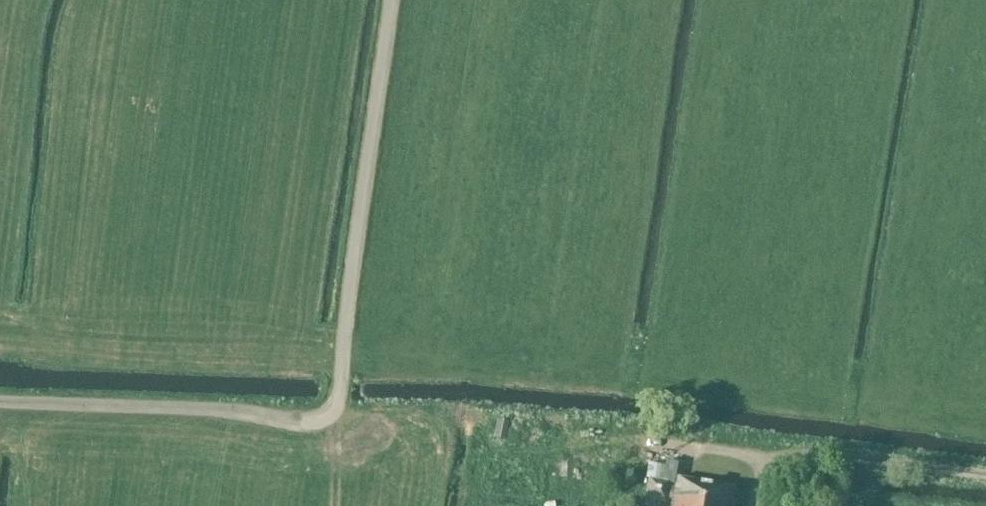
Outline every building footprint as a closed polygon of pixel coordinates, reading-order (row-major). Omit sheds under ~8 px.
[(654,480),(649,479),(645,501),(670,505),(734,505),(737,489),(675,479),(674,483),(654,480)]
